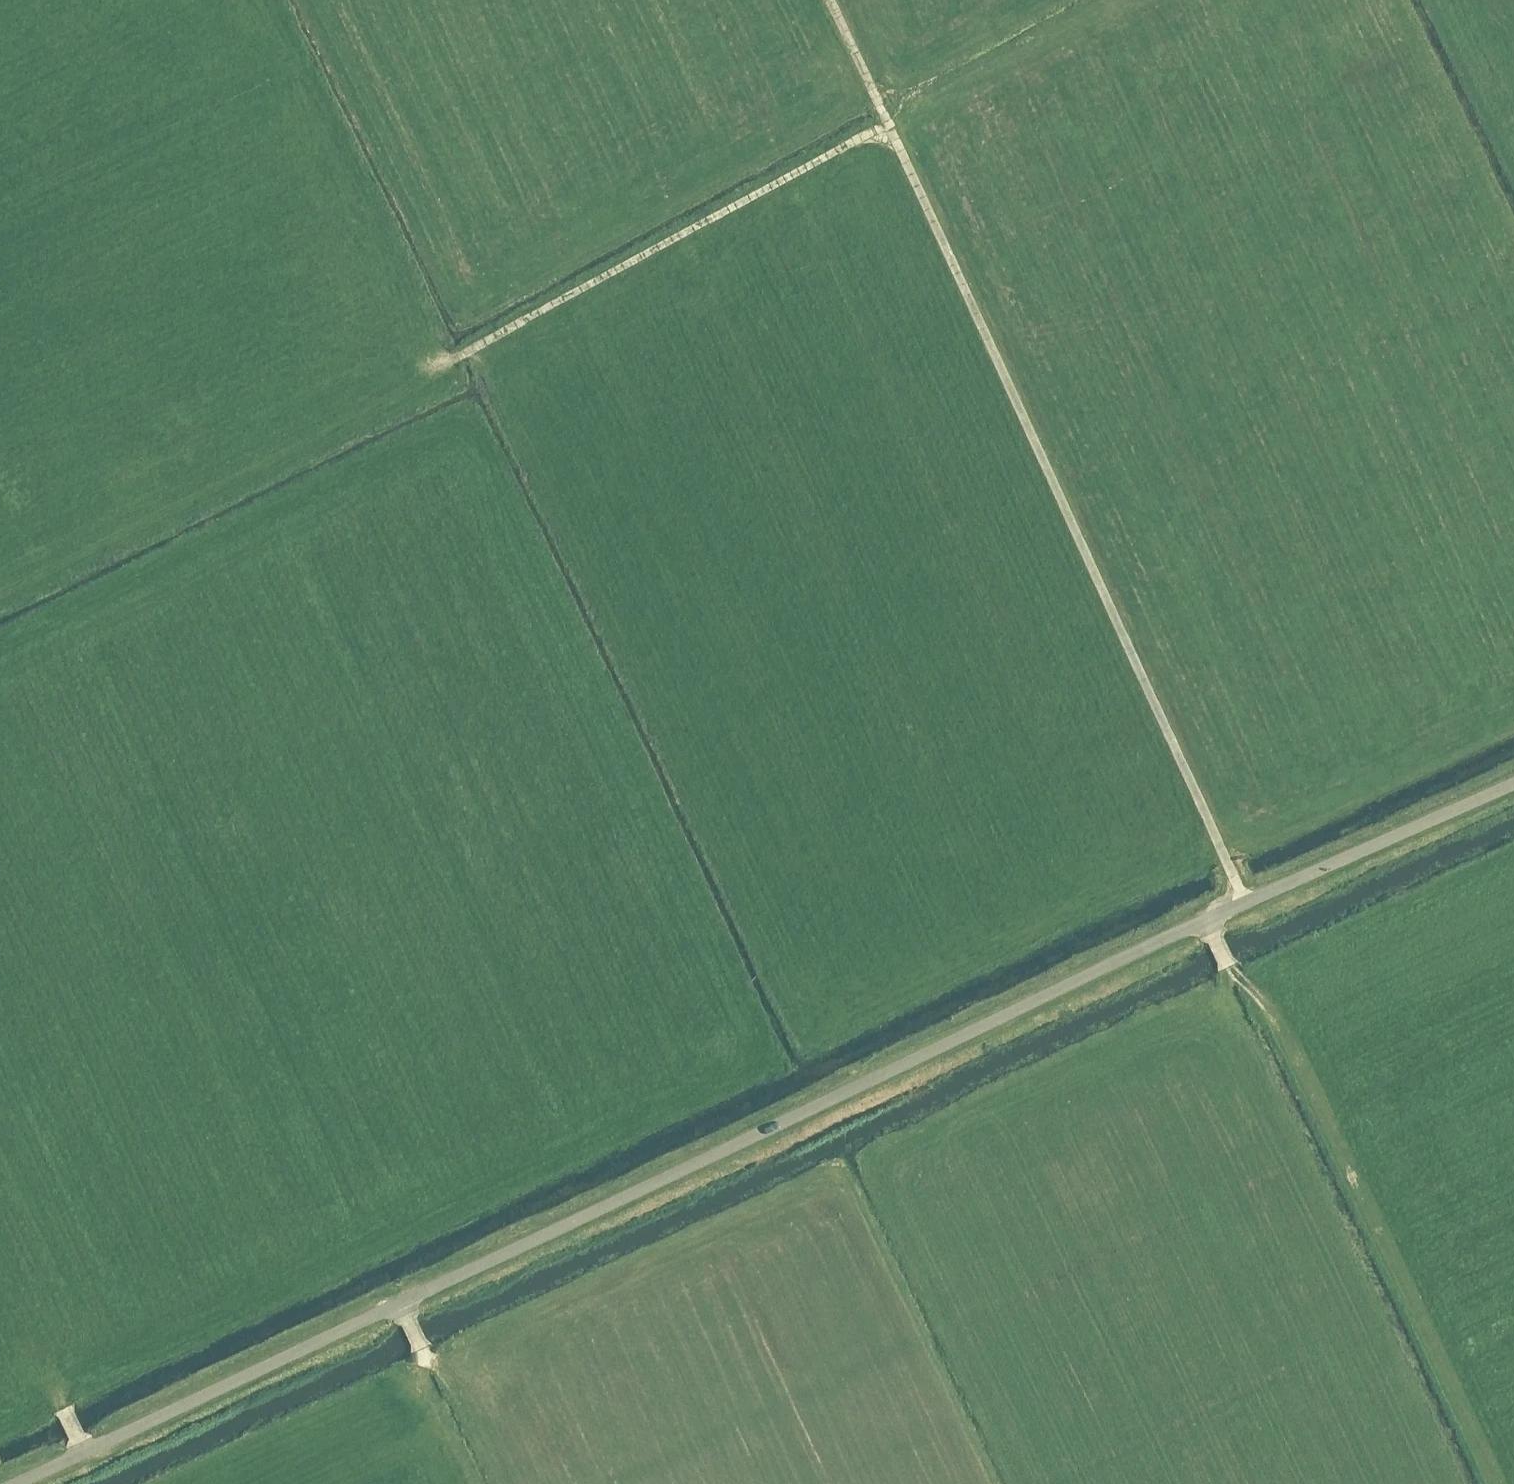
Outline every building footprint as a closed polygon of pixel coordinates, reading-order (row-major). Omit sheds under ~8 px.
[(65,1401),(54,1406),(68,1435),(79,1430),(65,1401)]
